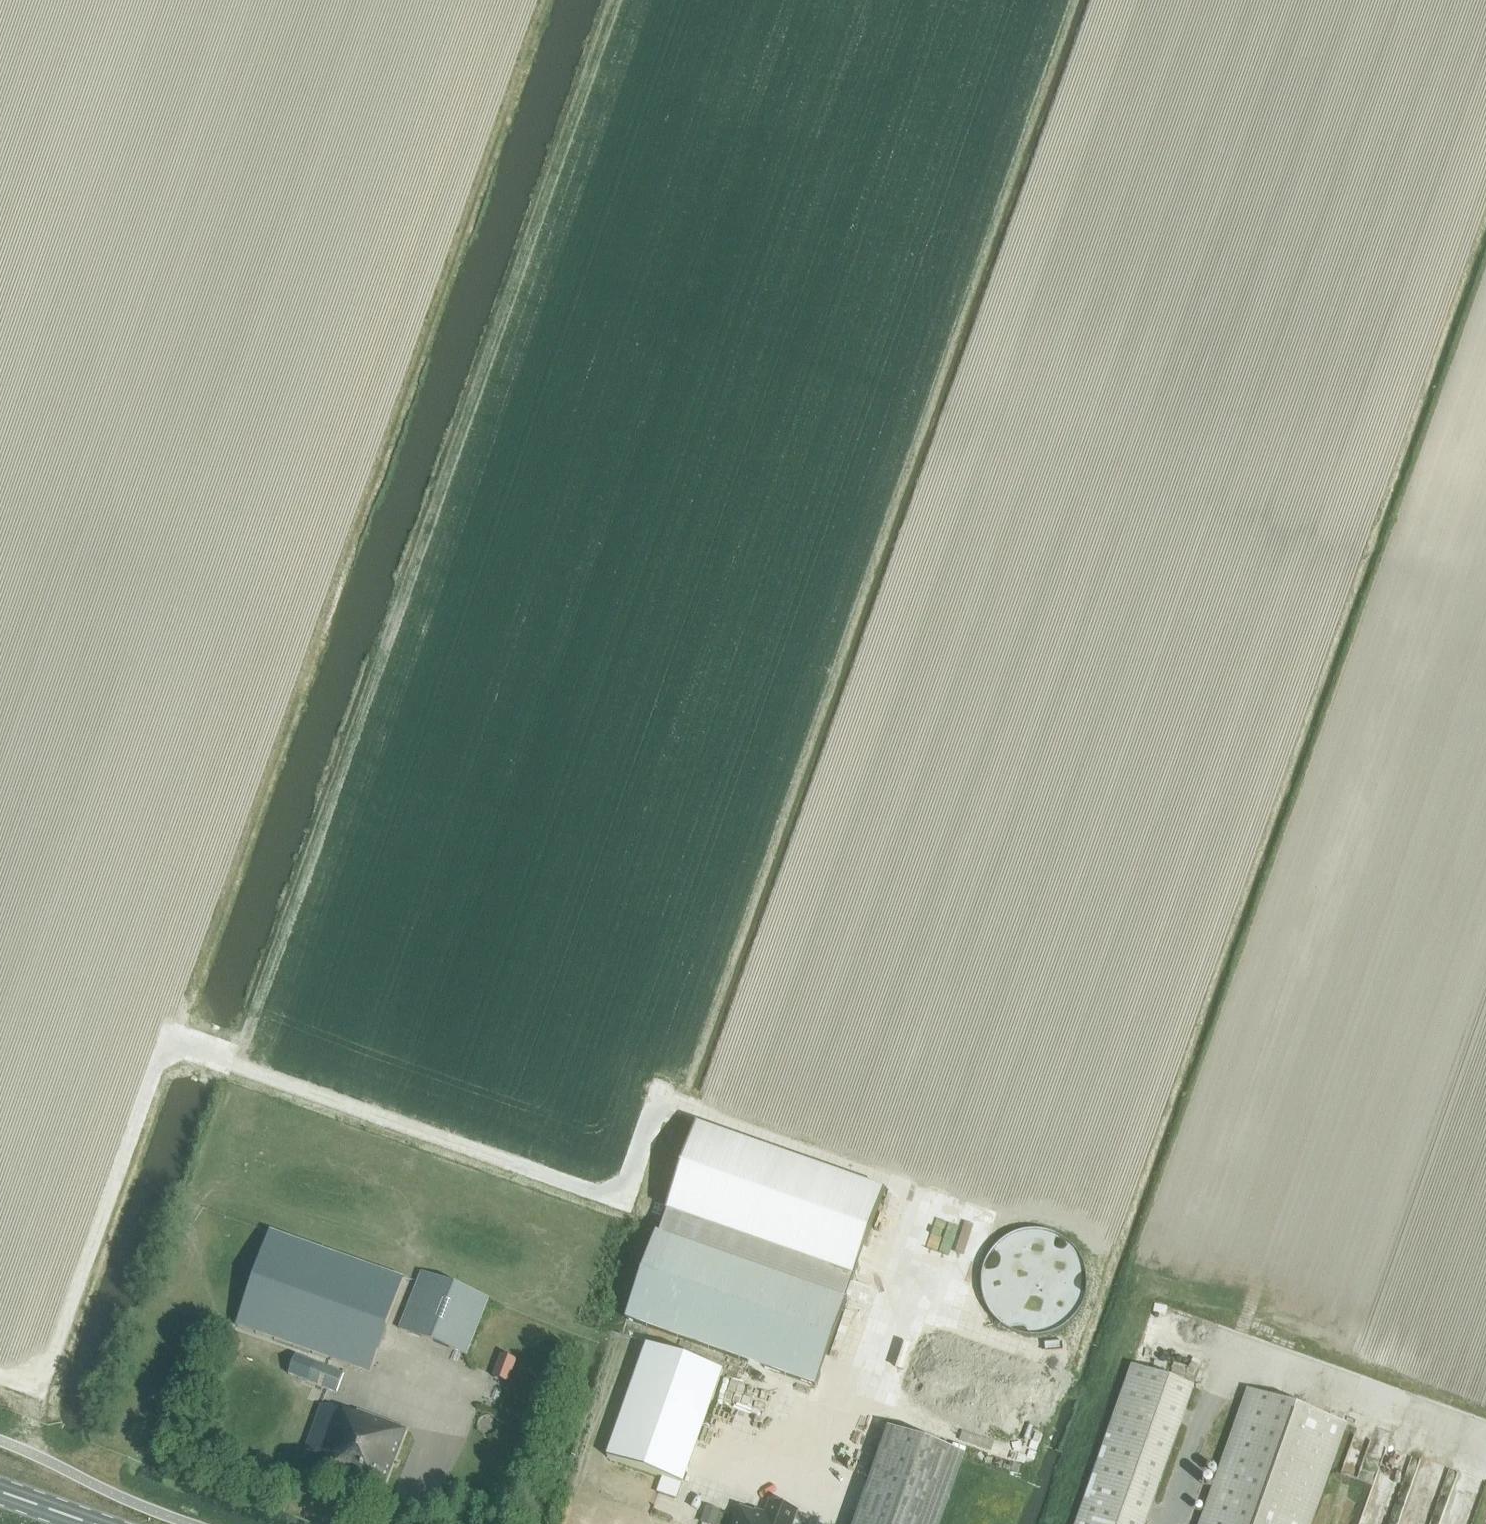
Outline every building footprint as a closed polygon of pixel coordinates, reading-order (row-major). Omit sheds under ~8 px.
[(667,1212),(658,1236),(846,1301),(853,1278),(854,1279),(884,1191),(696,1126),(666,1212),(667,1212)] [(238,1327),(371,1373),(404,1278),(272,1231),(238,1327)] [(655,1235),(625,1321),(817,1387),(847,1301),(846,1301),(658,1236),(655,1235)] [(400,1329),(467,1354),(489,1298),(423,1273),(400,1329)] [(608,1457),(684,1484),(723,1370),(648,1344),(608,1457)] [(296,1377),(338,1393),(345,1374),(314,1363),(311,1372),(300,1368),(296,1377)] [(1195,1388),(1134,1366),(1078,1523),(1147,1523),(1195,1388)] [(746,1413),(757,1416),(762,1394),(752,1391),(746,1413)] [(1345,1424),(1252,1391),(1205,1523),(1309,1523),(1345,1424)] [(325,1456),(317,1477),(380,1499),(407,1429),(359,1411),(358,1414),(341,1408),(340,1409),(335,1407),(322,1406),(306,1449),(325,1456)] [(965,1455),(889,1428),(855,1523),(940,1523),(965,1455)] [(1403,1473),(1414,1447),(1400,1441),(1389,1468),(1403,1473)] [(707,1511),(722,1516),(728,1499),(713,1493),(707,1511)] [(799,1510),(769,1499),(764,1513),(756,1510),(755,1512),(738,1507),(732,1523),(794,1523),(799,1510)]
